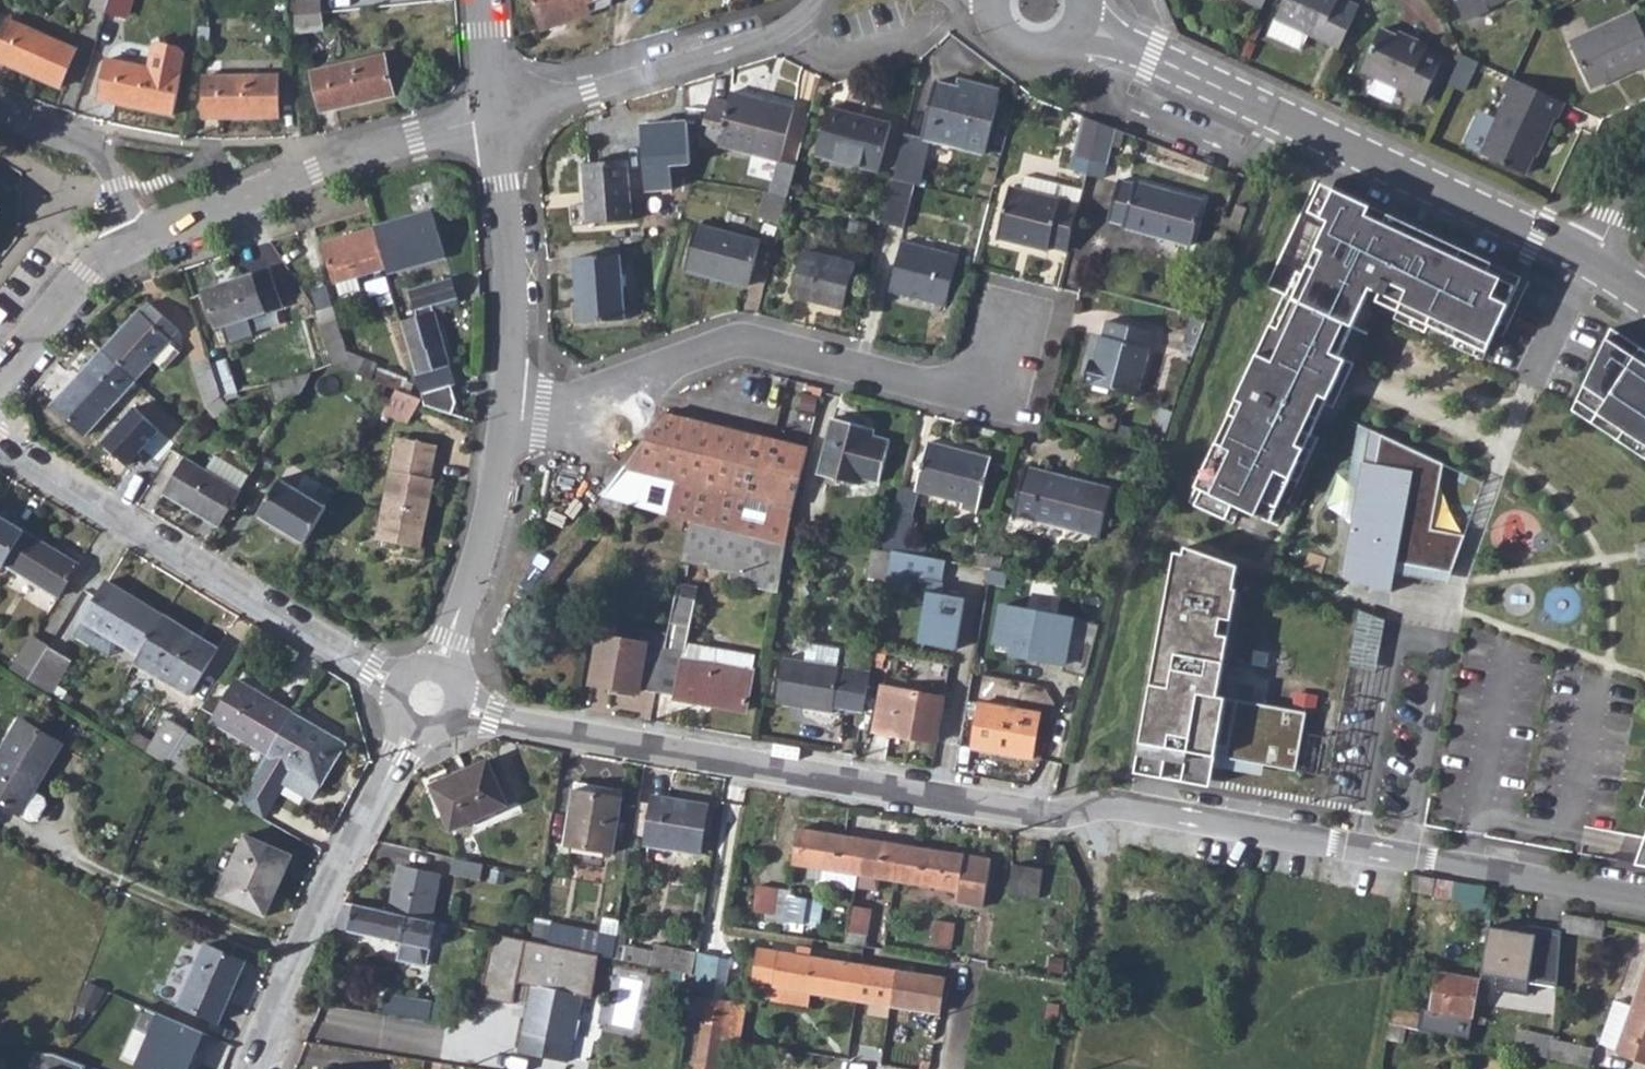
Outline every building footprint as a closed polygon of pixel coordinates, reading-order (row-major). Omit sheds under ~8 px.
[(103,8),(106,0),(89,0),(88,3),(103,8)] [(103,8),(119,14),(123,0),(106,0),(103,8)] [(285,13),(317,10),(316,0),(284,0),(285,13)] [(541,33),(589,16),(583,0),(529,0),(541,33)] [(1261,11),(1266,0),(1243,0),(1242,2),(1261,11)] [(1339,50),(1357,9),(1338,0),(1286,0),(1276,21),(1339,50)] [(1465,22),(1487,12),(1487,9),(1508,0),(1455,0),(1465,22)] [(317,10),(285,13),(287,30),(319,27),(317,10)] [(1633,12),(1569,43),(1591,88),(1637,66),(1640,72),(1644,70),(1644,37),(1633,12)] [(0,31),(0,61),(58,86),(74,50),(6,19),(0,31)] [(1407,44),(1396,38),(1381,32),(1360,73),(1403,94),(1403,97),(1421,106),(1442,61),(1425,53),(1426,48),(1409,40),(1407,44)] [(1398,35),(1396,38),(1407,44),(1409,40),(1398,35)] [(381,53),(307,70),(317,111),(391,94),(381,53)] [(104,58),(96,99),(170,112),(177,71),(104,58)] [(1448,87),(1463,94),(1477,65),(1462,58),(1448,87)] [(276,74),(202,75),(202,116),(277,115),(276,74)] [(1564,104),(1509,79),(1501,96),(1507,100),(1481,157),(1524,177),(1537,150),(1540,150),(1553,121),(1556,121),(1564,104)] [(961,82),(958,90),(1001,102),(1004,93),(961,82)] [(937,85),(923,140),(932,142),(987,158),(1001,102),(958,90),(937,85)] [(773,191),(769,201),(788,207),(791,198),(800,164),(785,160),(799,108),(735,91),(732,101),(714,97),(708,122),(714,124),(709,140),(782,160),(775,191),(773,191)] [(830,114),(817,157),(881,175),(893,131),(830,114)] [(1087,117),(1077,156),(1093,161),(1103,123),(1087,117)] [(1103,123),(1093,161),(1109,165),(1119,129),(1103,123)] [(907,136),(895,182),(916,187),(920,188),(932,142),(923,140),(907,136)] [(631,159),(587,163),(591,222),(636,218),(631,159)] [(895,182),(883,224),(904,229),(916,187),(895,182)] [(1120,182),(1109,220),(1127,225),(1126,229),(1194,248),(1206,203),(1139,183),(1137,187),(1120,182)] [(1203,490),(1196,505),(1227,519),(1234,504),(1241,508),(1256,515),(1264,500),(1277,507),(1313,434),(1304,430),(1318,400),(1326,404),(1347,360),(1339,356),(1368,291),(1380,296),(1377,301),(1487,352),(1522,277),(1463,249),(1459,258),(1429,244),(1433,236),(1371,206),(1367,215),(1338,202),(1342,193),(1323,184),(1306,221),(1318,225),(1285,295),(1292,298),(1251,387),(1244,383),(1229,414),(1237,417),(1223,446),(1216,442),(1208,460),(1215,464),(1203,490)] [(1049,250),(1067,255),(1080,208),(1012,190),(999,241),(1047,254),(1049,250)] [(769,201),(763,228),(781,233),(788,207),(769,201)] [(1237,206),(1231,220),(1243,224),(1248,210),(1237,206)] [(431,211),(374,227),(386,267),(387,273),(444,257),(431,211)] [(700,225),(689,269),(751,286),(764,242),(700,225)] [(334,284),(337,283),(357,277),(386,267),(374,227),(321,244),(334,284)] [(1463,249),(1433,236),(1429,244),(1459,258),(1463,249)] [(902,244),(889,293),(946,308),(959,259),(902,244)] [(805,252),(793,296),(844,309),(856,265),(805,252)] [(624,253),(578,257),(582,322),(630,318),(624,253)] [(269,272),(204,292),(217,330),(280,310),(269,272)] [(357,277),(337,283),(342,295),(361,289),(357,277)] [(409,289),(417,316),(437,312),(435,305),(456,298),(451,277),(409,289)] [(1285,295),(1244,383),(1251,387),(1292,298),(1285,295)] [(140,312),(102,352),(135,382),(155,361),(164,370),(179,354),(169,343),(180,330),(153,305),(143,315),(140,312)] [(317,311),(318,315),(330,368),(368,381),(373,367),(346,357),(332,307),(317,311)] [(417,316),(401,321),(424,396),(459,385),(453,367),(451,367),(440,333),(443,332),(437,312),(417,316)] [(1093,364),(1088,385),(1141,399),(1158,335),(1114,324),(1110,339),(1105,338),(1099,366),(1093,364)] [(1612,327),(1573,410),(1644,457),(1644,349),(1612,327)] [(135,382),(102,352),(99,355),(54,403),(88,434),(135,382)] [(207,357),(191,363),(206,407),(218,395),(207,357)] [(311,372),(267,383),(272,400),(299,394),(311,372)] [(416,398),(395,390),(384,410),(409,419),(416,398)] [(409,419),(384,410),(381,415),(407,424),(409,419)] [(169,414),(151,443),(166,457),(184,427),(169,414)] [(664,414),(624,467),(795,509),(811,450),(664,414)] [(1229,414),(1216,442),(1223,446),(1237,417),(1229,414)] [(837,422),(822,479),(863,489),(865,481),(884,486),(894,445),(875,440),(877,433),(837,422)] [(1383,435),(1372,430),(1360,456),(1371,461),(1383,435)] [(1444,464),(1383,435),(1371,461),(1360,456),(1348,553),(1361,558),(1355,578),(1391,592),(1395,573),(1397,562),(1451,573),(1465,535),(1430,529),(1444,464)] [(396,438),(393,454),(434,462),(437,446),(396,438)] [(927,444),(916,491),(964,502),(963,508),(979,512),(991,459),(927,444)] [(393,454),(375,540),(420,549),(434,480),(430,479),(434,462),(393,454)] [(215,458),(206,473),(240,493),(248,478),(215,458)] [(163,495),(218,529),(240,493),(184,460),(163,495)] [(1215,464),(1208,460),(1195,486),(1203,490),(1215,464)] [(624,467),(602,497),(624,503),(663,515),(690,524),(788,547),(789,542),(795,509),(624,467)] [(1026,467),(1015,514),(1100,535),(1111,488),(1026,467)] [(257,517),(304,546),(326,508),(280,480),(257,517)] [(602,497),(592,511),(619,518),(624,503),(602,497)] [(1264,500),(1256,515),(1270,522),(1277,507),(1264,500)] [(1234,504),(1227,519),(1234,522),(1241,508),(1234,504)] [(663,515),(660,528),(688,535),(690,524),(663,515)] [(893,517),(885,552),(892,554),(905,555),(913,522),(893,517)] [(3,570),(4,568),(25,533),(0,518),(0,569),(3,570)] [(788,547),(690,524),(688,535),(681,563),(781,585),(788,547)] [(25,533),(4,568),(57,600),(78,566),(25,533)] [(1353,804),(1386,619),(1360,610),(1336,738),(1303,733),(1306,712),(1218,697),(1238,589),(1234,589),(1238,565),(1185,546),(1185,554),(1175,552),(1134,772),(1146,774),(1210,786),(1213,766),(1262,774),(1264,764),(1330,776),(1325,799),(1353,804)] [(1361,558),(1348,553),(1342,573),(1355,578),(1361,558)] [(892,554),(891,564),(907,567),(906,577),(927,581),(943,584),(947,562),(905,555),(892,554)] [(1397,562),(1395,573),(1448,583),(1451,573),(1397,562)] [(891,564),(887,584),(904,587),(906,577),(907,567),(891,564)] [(927,581),(925,595),(929,595),(920,647),(956,653),(965,602),(941,598),(943,584),(927,581)] [(84,624),(139,656),(164,617),(108,584),(84,624)] [(1110,593),(1071,586),(1065,613),(1078,617),(1075,632),(1097,638),(1099,631),(1110,593)] [(139,656),(134,665),(188,698),(219,649),(164,617),(139,656)] [(639,687),(656,689),(664,650),(667,635),(642,631),(639,643),(599,636),(591,684),(638,693),(639,687)] [(1075,632),(1064,674),(1086,680),(1097,638),(1075,632)] [(32,639),(12,671),(29,681),(48,649),(32,639)] [(48,649),(29,681),(52,695),(71,662),(48,649)] [(664,650),(656,689),(676,694),(675,699),(746,711),(752,673),(681,661),(683,653),(664,650)] [(836,707),(864,712),(870,679),(842,674),(842,669),(786,660),(780,705),(836,713),(836,707)] [(883,678),(877,722),(938,732),(946,688),(883,678)] [(212,724),(267,758),(292,715),(238,682),(212,724)] [(986,695),(980,738),(1034,747),(1041,703),(986,695)] [(267,758),(258,772),(237,805),(263,820),(283,787),(312,804),(320,789),(314,786),(328,762),(334,765),(345,747),(292,715),(267,758)] [(0,750),(0,802),(20,815),(31,821),(36,820),(46,804),(45,799),(34,793),(63,744),(20,718),(0,750)] [(167,722),(148,754),(168,765),(186,735),(187,733),(167,722)] [(186,735),(168,765),(187,777),(205,746),(186,735)] [(488,760),(432,786),(453,831),(509,805),(488,760)] [(314,786),(320,789),(334,765),(328,762),(314,786)] [(577,784),(568,846),(614,854),(623,800),(596,795),(597,787),(577,784)] [(653,795),(644,845),(699,855),(707,805),(653,795)] [(841,858),(844,839),(801,832),(796,867),(810,870),(809,880),(824,883),(826,873),(859,879),(862,861),(841,858)] [(245,835),(219,898),(267,918),(292,854),(245,835)] [(919,852),(844,839),(841,858),(862,861),(859,879),(896,885),(899,867),(915,870),(919,852)] [(1637,864),(1644,865),(1644,841),(1637,864)] [(899,867),(896,885),(959,896),(957,909),(983,912),(991,865),(919,852),(915,870),(899,867)] [(486,866),(456,860),(453,874),(484,880),(486,866)] [(404,866),(393,913),(433,922),(443,875),(404,866)] [(1009,896),(1024,898),(1029,869),(1013,867),(1009,896)] [(1029,869),(1024,898),(1040,901),(1044,871),(1029,869)] [(1415,876),(1412,893),(1480,906),(1484,889),(1478,888),(1415,876)] [(753,916),(772,919),(776,895),(758,891),(753,916)] [(772,919),(771,924),(786,927),(790,900),(791,896),(776,895),(772,919)] [(790,900),(786,927),(805,930),(809,904),(790,900)] [(345,902),(332,928),(401,943),(419,947),(429,949),(435,933),(440,934),(443,924),(433,922),(393,913),(345,902)] [(854,912),(850,936),(868,939),(872,915),(854,912)] [(1604,923),(1563,915),(1560,932),(1601,939),(1604,923)] [(602,937),(599,958),(605,959),(612,961),(618,925),(605,922),(602,937)] [(555,926),(550,947),(599,958),(602,937),(555,926)] [(935,926),(930,952),(949,955),(954,929),(935,926)] [(1525,936),(1489,928),(1486,943),(1485,949),(1480,978),(1497,981),(1495,994),(1526,1000),(1528,986),(1556,988),(1559,934),(1526,927),(1525,936)] [(550,947),(495,936),(480,1000),(514,1006),(518,984),(534,987),(581,996),(597,999),(605,959),(599,958),(550,947)] [(419,947),(401,943),(398,956),(415,960),(419,947)] [(639,944),(634,965),(693,978),(696,956),(639,944)] [(208,946),(182,1005),(222,1023),(248,963),(208,946)] [(776,989),(775,991),(809,997),(856,1005),(860,985),(863,970),(761,952),(755,985),(776,989)] [(860,985),(856,1005),(889,1011),(895,975),(863,970),(860,985)] [(1624,1033),(1644,1040),(1644,971),(1640,986),(1635,985),(1635,986),(1632,992),(1637,994),(1624,1033)] [(895,975),(889,1011),(938,1019),(945,984),(895,975)] [(1437,976),(1430,1015),(1443,1018),(1440,1036),(1468,1042),(1479,984),(1437,976)] [(1605,1027),(1624,1033),(1637,994),(1632,992),(1635,986),(1622,981),(1605,1027)] [(534,987),(520,1054),(554,1061),(558,1042),(572,1044),(581,996),(534,987)] [(809,997),(775,991),(773,1005),(807,1011),(809,997)] [(387,998),(383,1016),(428,1024),(432,1005),(387,998)] [(690,998),(686,1022),(704,1025),(708,1001),(690,998)] [(708,1001),(704,1025),(724,1028),(721,1043),(737,1045),(743,1007),(726,1005),(725,1003),(708,1001)] [(135,1063),(149,1068),(193,1068),(208,1034),(156,1013),(135,1063)] [(1430,1015),(1427,1033),(1428,1033),(1440,1036),(1443,1018),(1430,1015)] [(704,1025),(697,1068),(717,1068),(721,1043),(724,1028),(704,1025)] [(1390,1025),(1387,1041),(1403,1044),(1406,1029),(1390,1025)] [(313,1028),(311,1044),(363,1052),(366,1034),(339,1030),(338,1032),(313,1028)] [(1514,1053),(1534,1058),(1585,1068),(1587,1068),(1592,1051),(1553,1043),(1553,1039),(1518,1031),(1514,1053)]
